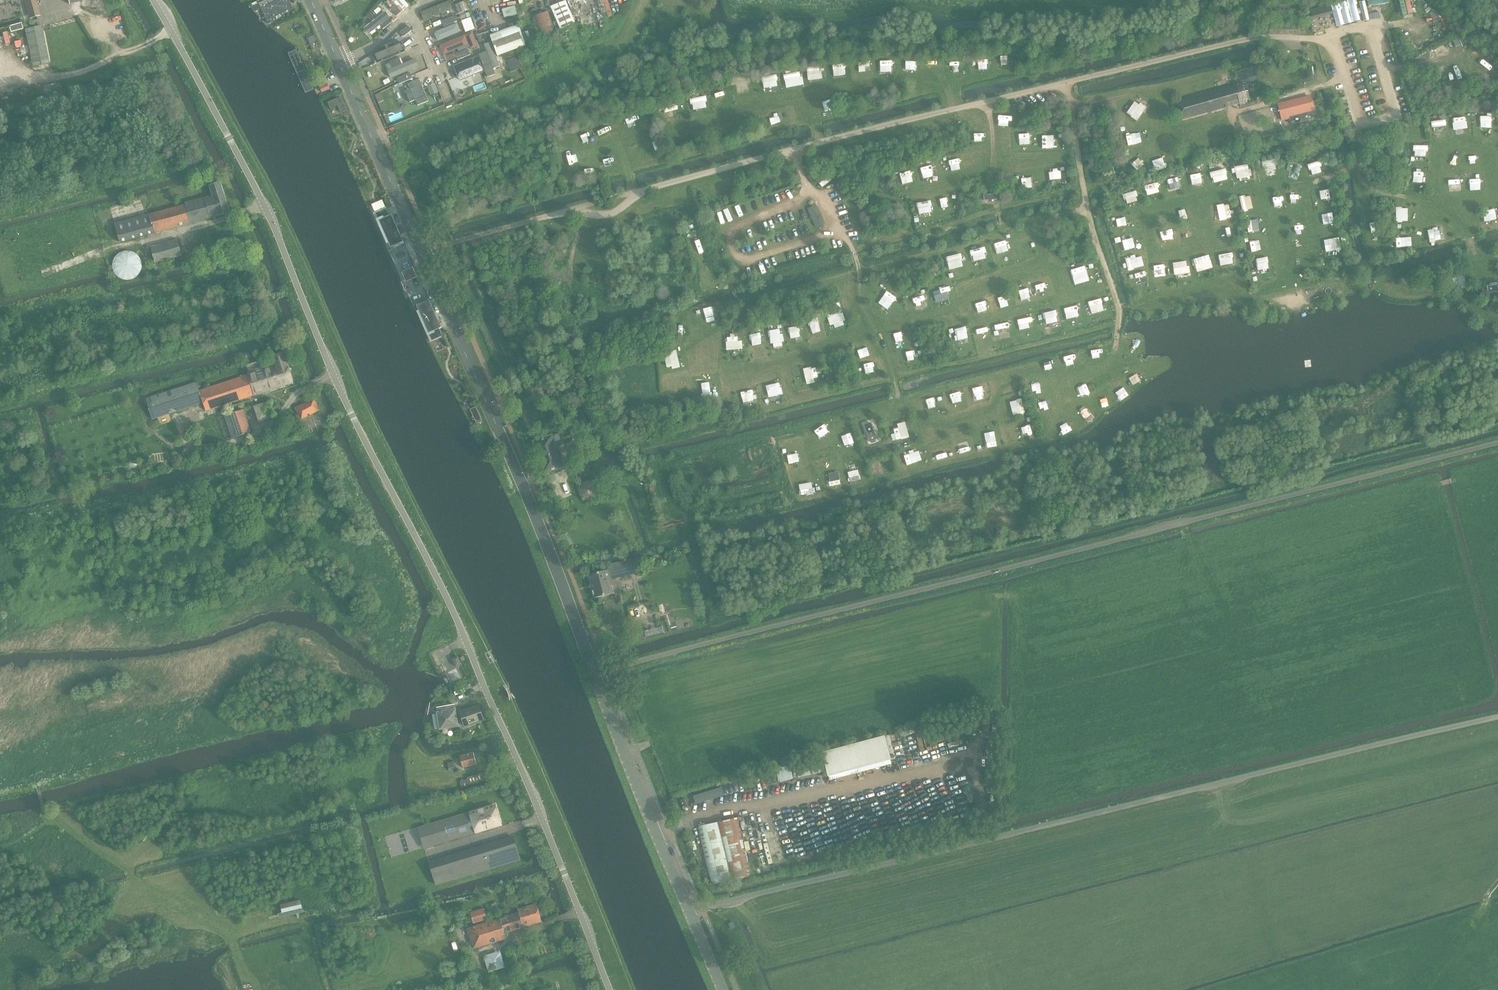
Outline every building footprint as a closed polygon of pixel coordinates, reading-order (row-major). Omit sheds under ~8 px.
[(26,4),(31,3),(36,17),(39,16),(35,0),(25,0),(26,4)] [(251,8),(255,12),(261,9),(269,24),(277,20),(275,17),(292,8),(288,0),(280,0),(274,3),(273,0),(266,0),(259,3),(259,4),(251,8)] [(403,10),(408,6),(403,0),(395,0),(403,10)] [(1330,7),(1331,12),(1335,27),(1363,20),(1357,0),(1330,7)] [(1403,14),(1421,10),(1419,0),(1400,0),(1403,14)] [(466,1),(456,5),(462,20),(468,18),(465,11),(468,10),(466,1)] [(566,1),(551,7),(561,31),(576,25),(566,1)] [(1364,1),(1359,2),(1361,10),(1363,21),(1369,20),(1364,1)] [(449,2),(422,13),(425,21),(452,10),(449,2)] [(391,8),(390,9),(397,16),(401,12),(395,5),(391,8)] [(516,6),(503,10),(505,19),(518,15),(516,6)] [(548,11),(533,16),(541,39),(556,34),(548,11)] [(390,18),(386,12),(364,29),(369,35),(380,26),(383,29),(393,22),(392,21),(394,19),(392,17),(390,18)] [(444,27),(457,21),(454,16),(442,21),(444,27)] [(471,18),(461,21),(465,32),(475,29),(471,18)] [(22,29),(21,23),(9,27),(11,32),(22,29)] [(519,25),(490,35),(497,56),(526,45),(519,25)] [(41,26),(26,29),(33,65),(49,62),(41,26)] [(408,26),(400,32),(404,37),(412,31),(408,26)] [(455,26),(435,34),(438,41),(458,33),(455,26)] [(473,33),(465,36),(468,44),(471,50),(479,47),(473,33)] [(491,39),(489,33),(477,37),(480,42),(491,39)] [(314,35),(307,38),(310,45),(311,44),(317,42),(314,35)] [(468,44),(465,36),(440,46),(444,54),(458,48),(459,51),(469,47),(468,44)] [(384,50),(374,54),(377,63),(405,51),(402,43),(392,47),(391,44),(383,48),(384,50)] [(491,43),(484,45),(487,52),(479,55),(483,67),(491,64),(493,69),(500,66),(491,43)] [(457,60),(470,55),(468,49),(455,55),(457,60)] [(483,71),(478,57),(454,67),(460,80),(483,71)] [(517,57),(506,61),(511,72),(522,68),(517,57)] [(386,65),(388,70),(388,71),(391,79),(419,67),(415,59),(402,64),(399,58),(390,62),(390,63),(386,65)] [(893,60),(881,60),(881,71),(893,71),(893,60)] [(846,62),(834,63),(834,75),(846,75),(846,62)] [(860,62),(859,70),(871,71),(871,62),(860,62)] [(914,70),(914,62),(906,62),(906,70),(914,70)] [(926,63),(926,72),(936,73),(937,64),(926,63)] [(1257,75),(1254,66),(1234,72),(1234,70),(1222,73),(1225,86),(1237,83),(1238,84),(1176,101),(1181,120),(1240,104),(1241,107),(1253,104),(1253,102),(1264,99),(1259,83),(1263,82),(1260,74),(1257,75)] [(822,68),(808,69),(809,79),(823,78),(822,68)] [(797,77),(801,77),(800,69),(786,71),(787,84),(797,83),(797,77)] [(443,73),(453,97),(462,93),(452,70),(443,73)] [(397,78),(400,84),(413,79),(410,73),(397,78)] [(777,74),(763,77),(765,88),(779,85),(777,74)] [(409,84),(417,105),(428,101),(420,80),(409,84)] [(749,82),(737,83),(739,93),(750,91),(749,82)] [(327,84),(320,87),(322,93),(330,89),(327,84)] [(435,85),(428,88),(431,95),(438,92),(435,85)] [(713,92),(717,107),(729,104),(725,89),(713,92)] [(380,93),(375,95),(378,102),(384,100),(380,93)] [(694,110),(708,107),(706,95),(692,98),(694,110)] [(341,97),(328,103),(331,108),(338,105),(341,113),(347,111),(341,97)] [(1309,97),(1285,103),(1288,116),(1312,109),(1309,97)] [(1127,113),(1138,120),(1147,107),(1136,100),(1127,113)] [(670,117),(678,114),(674,103),(666,106),(670,117)] [(1307,113),(1291,117),(1293,124),(1297,123),(1306,121),(1309,120),(1307,113)] [(1491,116),(1480,116),(1481,127),(1492,127),(1491,116)] [(1465,117),(1456,117),(1456,126),(1465,126),(1465,117)] [(1435,131),(1438,130),(1438,126),(1446,125),(1445,120),(1435,121),(1435,131)] [(602,133),(610,131),(608,122),(600,124),(602,133)] [(974,138),(983,138),(983,126),(975,126),(974,138)] [(1142,143),(1141,131),(1133,132),(1125,133),(1126,144),(1142,143)] [(1020,144),(1031,143),(1030,133),(1020,133),(1020,144)] [(1054,134),(1043,134),(1043,148),(1055,147),(1054,134)] [(568,140),(559,143),(561,148),(570,145),(568,140)] [(1428,156),(1428,145),(1414,145),(1414,156),(1428,156)] [(1459,164),(1460,150),(1450,149),(1449,164),(1459,164)] [(973,152),(974,161),(984,159),(982,150),(973,152)] [(1471,161),(1483,161),(1483,151),(1471,151),(1471,161)] [(562,157),(563,167),(572,166),(571,156),(562,157)] [(952,169),(963,167),(960,156),(950,159),(952,169)] [(1164,157),(1153,160),(1156,170),(1167,167),(1164,157)] [(1263,161),(1265,171),(1278,169),(1277,159),(1263,161)] [(1136,160),(1130,165),(1135,171),(1141,166),(1136,160)] [(1323,173),(1322,162),(1309,164),(1310,174),(1323,173)] [(1252,178),(1249,163),(1236,166),(1239,181),(1252,178)] [(923,167),(926,183),(933,181),(930,166),(923,167)] [(1215,182),(1229,178),(1226,168),(1212,172),(1215,182)] [(1051,179),(1062,178),(1061,169),(1050,170),(1051,179)] [(1414,169),(1414,181),(1426,182),(1426,176),(1422,176),(1423,170),(1414,169)] [(912,170),(901,172),(903,183),(914,181),(912,170)] [(1192,186),(1204,184),(1202,172),(1191,174),(1192,186)] [(1035,177),(1023,177),(1023,187),(1035,187),(1035,177)] [(1169,190),(1182,187),(1180,177),(1167,179),(1169,190)] [(1146,186),(1149,195),(1161,190),(1157,182),(1146,186)] [(185,205),(115,224),(120,242),(230,213),(221,183),(209,186),(212,196),(185,203),(185,205)] [(1321,200),(1330,199),(1330,189),(1321,189),(1321,200)] [(1126,193),(1126,202),(1138,201),(1137,192),(1126,193)] [(1241,208),(1252,209),(1253,196),(1242,196),(1241,208)] [(939,198),(940,208),(952,206),(951,197),(939,198)] [(918,202),(920,214),(933,211),(931,200),(918,202)] [(1229,203),(1218,205),(1220,219),(1232,217),(1229,203)] [(815,205),(808,207),(815,227),(821,225),(815,205)] [(1397,207),(1397,221),(1408,221),(1407,207),(1397,207)] [(1488,211),(1490,220),(1497,219),(1497,218),(1497,209),(1488,211)] [(1323,214),(1325,225),(1335,222),(1333,212),(1323,214)] [(1130,217),(1116,220),(1118,228),(1131,226),(1130,217)] [(1248,220),(1249,231),(1259,230),(1259,219),(1248,220)] [(1185,226),(1187,234),(1196,233),(1194,224),(1185,226)] [(1305,224),(1297,226),(1299,234),(1307,233),(1305,224)] [(1287,226),(1279,226),(1279,240),(1287,240),(1287,226)] [(1438,227),(1429,228),(1430,240),(1446,239),(1445,229),(1439,230),(1438,227)] [(1157,232),(1159,244),(1170,242),(1169,230),(1157,232)] [(1140,246),(1138,235),(1123,238),(1125,249),(1140,246)] [(1398,247),(1409,246),(1409,235),(1398,236),(1398,247)] [(1333,254),(1344,251),(1339,237),(1329,240),(1333,254)] [(1251,239),(1252,248),(1262,248),(1262,239),(1251,239)] [(178,240),(151,247),(155,263),(182,256),(178,240)] [(998,253),(1009,250),(1007,240),(995,243),(998,253)] [(972,249),(973,259),(985,257),(983,247),(972,249)] [(137,254),(133,251),(128,250),(123,251),(119,254),(115,257),(113,261),(113,266),(114,270),(117,274),(120,277),(124,279),(129,279),(134,278),(137,275),(140,272),(142,267),(142,262),(140,258),(137,254)] [(1220,253),(1221,265),(1236,263),(1234,252),(1220,253)] [(950,269),(964,266),(961,253),(947,256),(950,269)] [(1194,258),(1197,272),(1214,267),(1210,254),(1194,258)] [(1129,269),(1140,267),(1138,255),(1126,257),(1129,269)] [(1268,256),(1258,258),(1259,269),(1270,268),(1268,256)] [(1175,275),(1190,272),(1188,260),(1173,262),(1175,275)] [(1165,264),(1156,264),(1156,279),(1166,278),(1165,264)] [(1075,270),(1078,278),(1086,275),(1083,267),(1075,270)] [(402,273),(404,277),(415,272),(413,268),(407,271),(402,273)] [(1145,271),(1136,273),(1138,282),(1147,281),(1145,271)] [(415,272),(404,277),(406,281),(417,276),(415,272)] [(1465,275),(1457,276),(1458,288),(1467,287),(1465,275)] [(846,297),(854,293),(849,285),(841,289),(846,297)] [(934,291),(937,302),(952,298),(948,286),(940,288),(941,289),(934,291)] [(1029,287),(1020,290),(1022,299),(1032,297),(1029,287)] [(884,288),(877,298),(889,306),(896,296),(884,288)] [(925,294),(914,297),(917,309),(928,306),(925,294)] [(995,298),(998,308),(1010,304),(1007,294),(995,298)] [(1090,300),(1092,312),(1105,310),(1103,298),(1090,300)] [(977,303),(980,312),(990,309),(987,300),(977,303)] [(429,301),(417,306),(432,341),(443,336),(440,329),(441,328),(429,301)] [(705,308),(708,321),(716,319),(713,306),(705,308)] [(1076,306),(1065,308),(1068,318),(1078,316),(1076,306)] [(1046,328),(1059,326),(1057,309),(1043,312),(1046,328)] [(829,316),(831,324),(846,320),(844,311),(829,316)] [(1018,319),(1020,329),(1034,326),(1032,316),(1018,319)] [(822,330),(818,318),(810,321),(813,333),(822,330)] [(998,324),(1002,338),(1012,336),(1008,321),(998,324)] [(801,326),(790,326),(790,337),(801,337),(801,326)] [(958,343),(969,342),(968,326),(956,327),(958,343)] [(783,347),(782,329),(771,330),(771,343),(776,343),(776,347),(783,347)] [(898,348),(906,346),(901,331),(894,333),(898,348)] [(753,345),(763,344),(762,333),(752,334),(753,345)] [(743,348),(743,337),(727,338),(727,349),(743,348)] [(1099,349),(1100,360),(1110,358),(1108,348),(1099,349)] [(668,368),(680,366),(678,349),(665,351),(668,368)] [(197,383),(146,399),(152,419),(203,403),(206,411),(255,395),(293,383),(284,353),(274,356),(276,365),(249,375),(200,391),(197,383)] [(1045,362),(1036,364),(1038,373),(1047,371),(1045,362)] [(815,365),(804,368),(808,383),(818,381),(815,365)] [(766,369),(756,370),(757,380),(767,379),(766,369)] [(736,376),(738,385),(749,382),(746,373),(736,376)] [(711,382),(702,383),(703,397),(713,396),(711,382)] [(779,383),(768,385),(770,394),(781,392),(779,383)] [(744,402),(757,400),(755,389),(742,391),(744,402)] [(1099,399),(1103,410),(1110,407),(1106,397),(1099,399)] [(1014,414),(1026,412),(1023,398),(1011,401),(1014,414)] [(314,399),(295,408),(301,419),(320,410),(314,399)] [(255,405),(260,421),(274,416),(268,401),(255,405)] [(476,407),(470,409),(477,424),(482,422),(482,420),(476,407)] [(243,409),(224,416),(232,438),(251,432),(243,409)] [(906,423),(895,426),(896,430),(892,431),(894,439),(909,435),(906,423)] [(872,424),(864,427),(867,433),(869,442),(877,439),(875,436),(874,431),(873,427),(872,424)] [(1014,431),(1015,440),(1024,438),(1022,429),(1014,431)] [(552,435),(533,441),(544,473),(563,466),(552,435)] [(590,441),(575,447),(578,456),(593,451),(590,441)] [(961,452),(971,450),(969,441),(959,442),(961,452)] [(833,451),(823,456),(828,466),(838,461),(833,451)] [(905,454),(907,464),(923,461),(921,451),(905,454)] [(582,499),(594,498),(599,487),(589,479),(578,488),(582,499)] [(832,484),(835,493),(844,490),(842,481),(832,484)] [(816,488),(818,497),(826,496),(825,486),(816,488)] [(568,533),(562,536),(566,546),(573,543),(568,533)] [(638,557),(610,564),(611,569),(590,574),(594,592),(604,589),(606,594),(610,592),(609,588),(611,587),(614,582),(614,580),(647,572),(646,567),(641,568),(639,563),(650,560),(648,554),(638,557)] [(651,599),(651,596),(640,599),(644,618),(655,616),(654,611),(658,610),(656,600),(655,600),(654,598),(651,599)] [(657,622),(650,624),(653,636),(660,634),(660,632),(669,629),(667,619),(657,622)] [(458,657),(452,659),(456,667),(462,664),(458,657)] [(438,712),(437,713),(437,714),(434,714),(435,722),(436,729),(440,728),(440,730),(458,726),(457,719),(455,710),(456,710),(455,704),(437,708),(438,712)] [(479,706),(460,712),(464,726),(483,719),(479,706)] [(884,733),(822,750),(823,755),(827,769),(829,777),(891,760),(884,733)] [(461,761),(459,761),(460,763),(462,763),(463,768),(477,764),(473,753),(460,756),(461,761)] [(776,782),(827,769),(823,755),(773,769),(776,782)] [(469,785),(484,780),(482,772),(467,777),(467,779),(460,781),(462,787),(469,785)] [(724,795),(722,788),(693,796),(696,804),(724,795)] [(431,845),(430,845),(430,846),(476,832),(501,825),(495,805),(470,813),(425,826),(425,827),(426,827),(431,845)] [(718,822),(698,826),(711,885),(731,880),(751,876),(738,817),(718,822)] [(513,837),(430,862),(437,884),(519,859),(513,837)] [(300,900),(281,905),(283,913),(302,908),(300,900)] [(536,904),(518,910),(519,913),(468,929),(474,949),(506,939),(505,933),(541,922),(536,904)] [(483,909),(471,913),(474,923),(486,919),(483,909)] [(501,950),(484,955),(490,972),(506,966),(501,950)]
